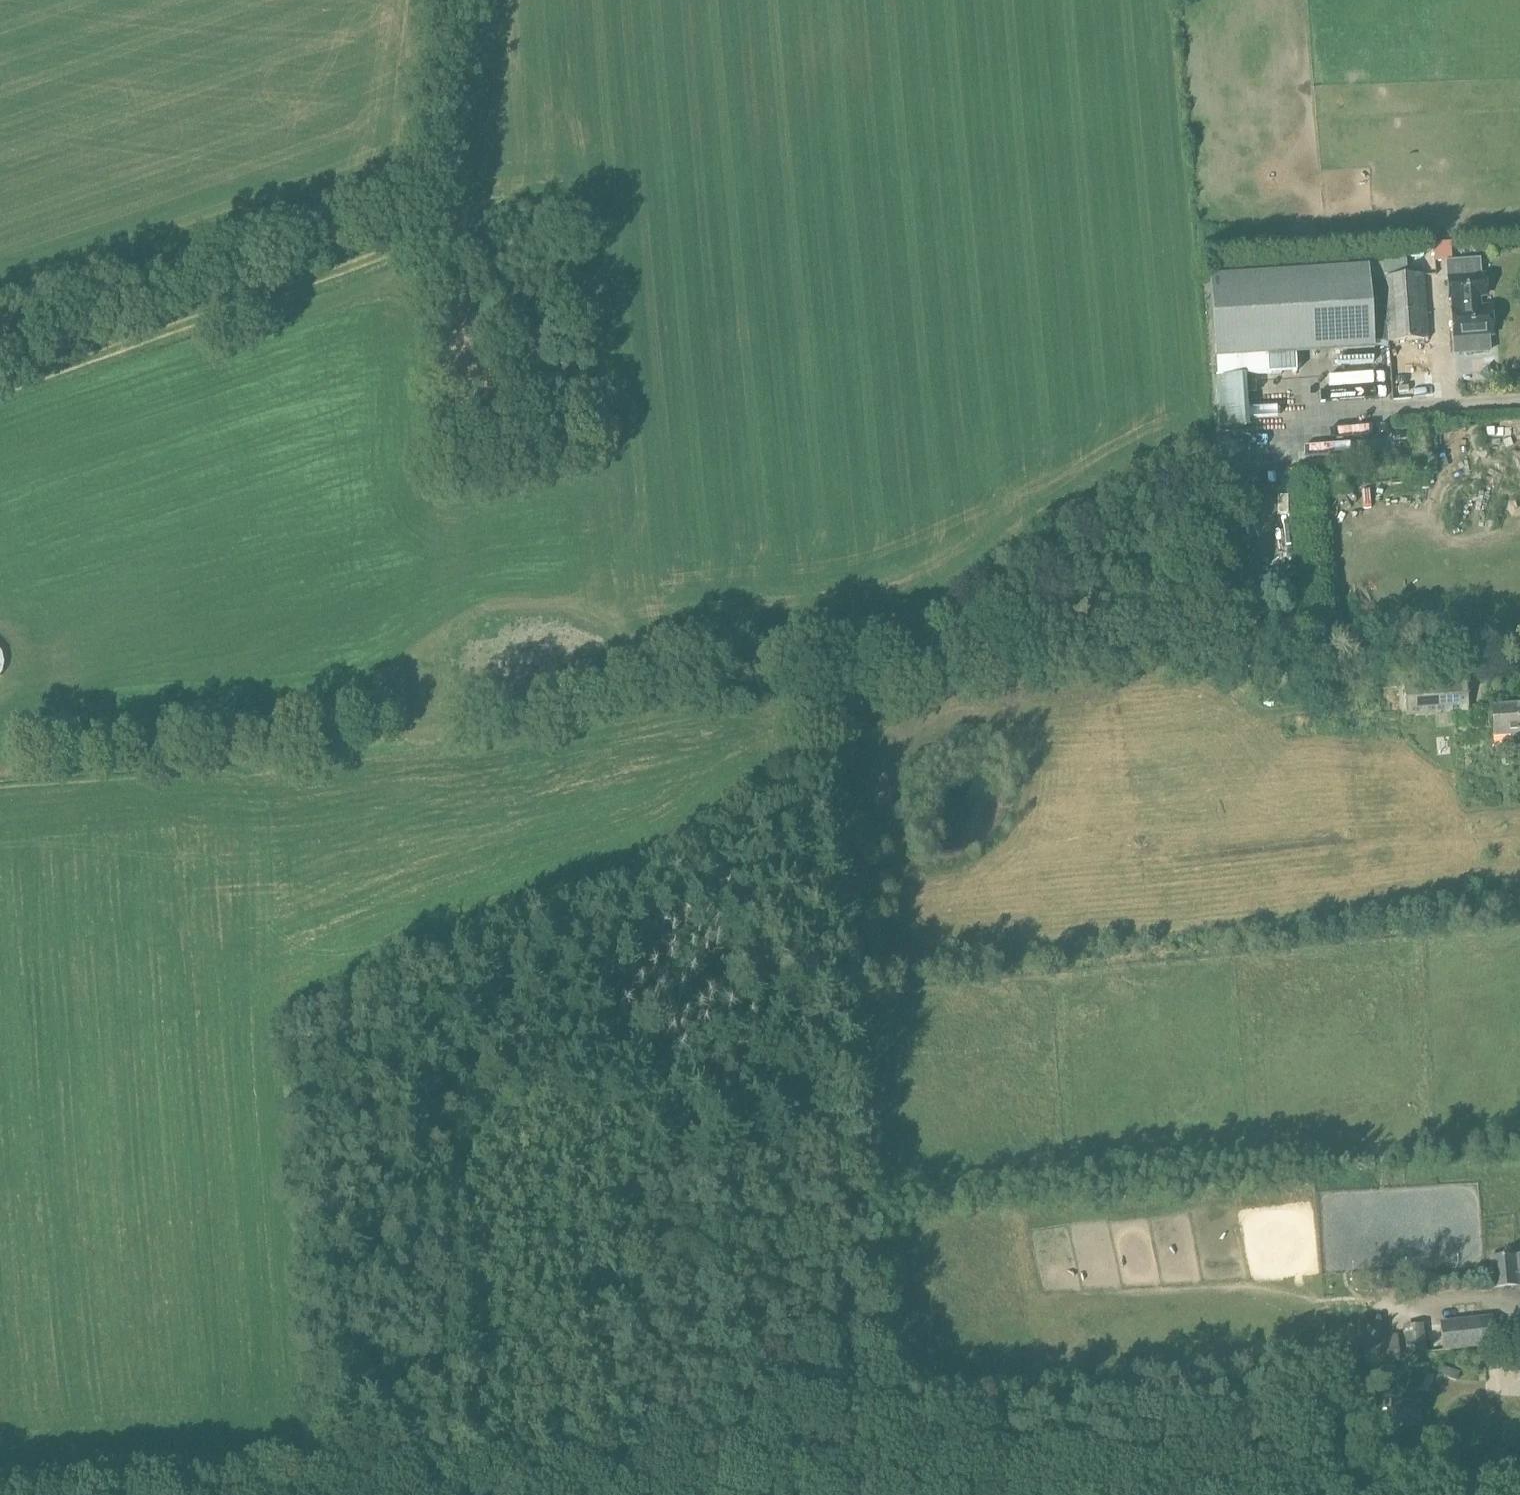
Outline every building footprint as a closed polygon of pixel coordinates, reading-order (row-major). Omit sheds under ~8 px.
[(1482,254),(1444,257),(1445,274),(1441,275),(1443,296),(1456,295),(1456,304),(1446,305),(1450,331),(1490,328),(1487,301),(1479,302),(1478,294),(1486,293),(1482,254)] [(1216,354),(1375,343),(1370,269),(1211,280),(1216,354)] [(1388,339),(1430,336),(1425,275),(1383,278),(1388,339)] [(1267,353),(1268,371),(1291,370),(1290,352),(1267,353)] [(1212,374),(1214,426),(1242,425),(1240,373),(1212,374)] [(1476,487),(1493,483),(1491,474),(1475,477),(1476,487)] [(1471,502),(1470,485),(1448,487),(1448,503),(1471,502)] [(1349,510),(1332,512),(1333,522),(1351,519),(1349,510)] [(1260,579),(1259,595),(1282,596),(1282,580),(1260,579)] [(1405,715),(1468,709),(1465,675),(1403,679),(1405,715)] [(1503,707),(1503,708),(1491,709),(1494,736),(1519,734),(1519,742),(1519,706),(1503,707)] [(1519,1285),(1518,1273),(1519,1273),(1519,1256),(1491,1258),(1493,1287),(1519,1285)] [(1490,1317),(1441,1323),(1443,1347),(1492,1342),(1490,1317)] [(1409,1356),(1427,1354),(1424,1326),(1406,1328),(1409,1356)] [(1366,1362),(1399,1360),(1397,1336),(1365,1338),(1366,1362)] [(1440,1367),(1437,1375),(1448,1380),(1451,1371),(1440,1367)]
